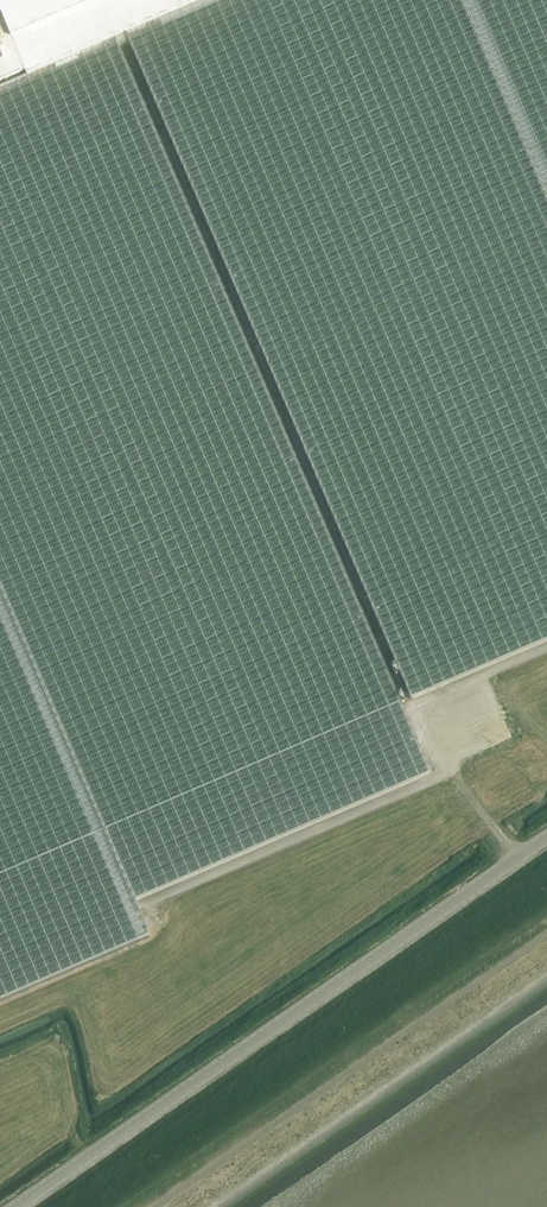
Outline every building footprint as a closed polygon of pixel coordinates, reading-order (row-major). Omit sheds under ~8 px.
[(25,72),(27,76),(115,38),(126,34),(203,0),(0,0),(0,83),(25,72)] [(126,34),(411,699),(546,640),(546,0),(203,0),(126,34)] [(115,38),(27,76),(0,88),(0,1000),(149,936),(134,901),(430,774),(115,38)]
